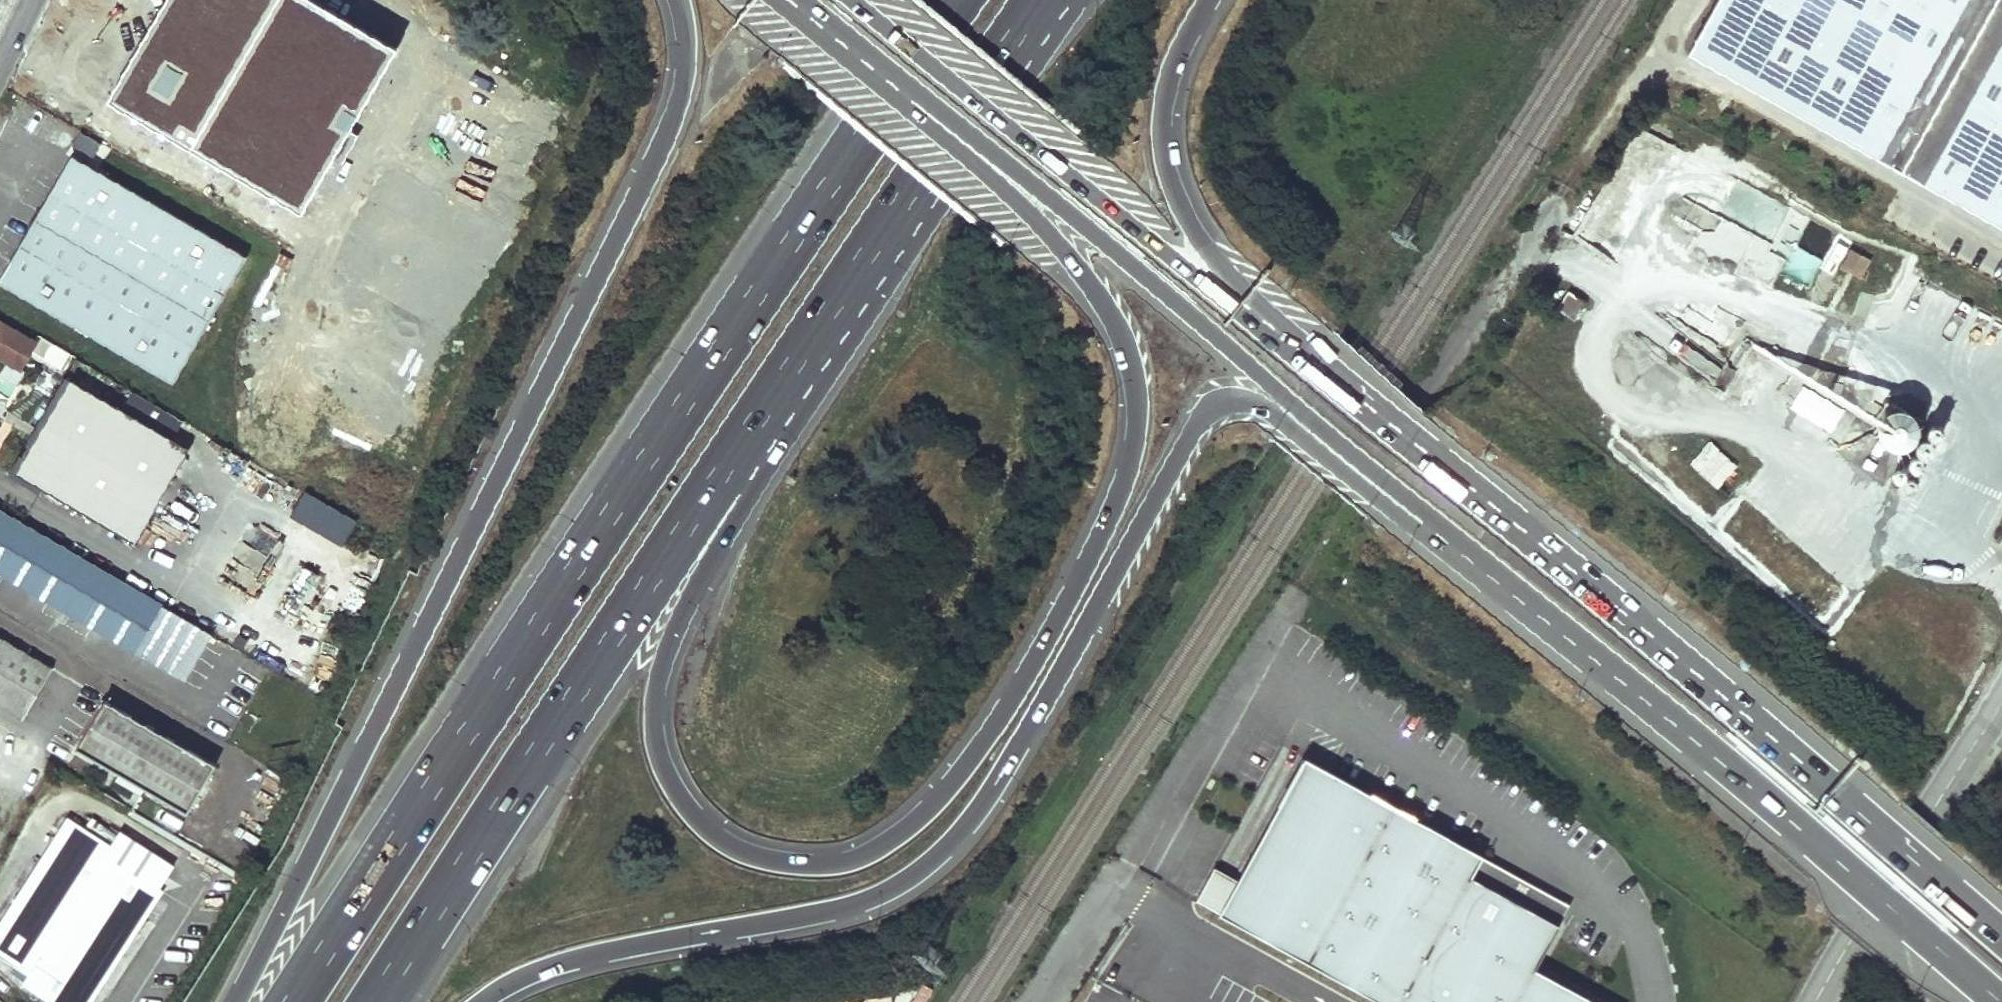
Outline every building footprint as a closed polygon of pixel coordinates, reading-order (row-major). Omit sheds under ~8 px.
[(150,82),(175,39),(197,1),(195,0),(144,0),(109,59),(150,82)] [(197,1),(175,39),(201,55),(238,0),(195,0),(197,1)] [(220,86),(231,70),(243,48),(251,52),(274,13),(268,10),(270,7),(265,4),(263,7),(251,0),(238,0),(201,55),(191,70),(220,86)] [(1683,52),(2001,230),(2001,0),(1712,0),(1683,52)] [(251,52),(243,48),(231,70),(238,73),(251,52)] [(357,90),(305,62),(287,94),(339,122),(357,90)] [(180,131),(134,108),(113,140),(157,168),(180,131)] [(75,154),(1,281),(176,383),(250,258),(75,154)] [(1787,253),(1714,215),(1696,249),(1769,287),(1787,253)] [(1811,284),(1822,258),(1795,247),(1784,273),(1811,284)] [(1847,247),(1837,266),(1858,277),(1868,258),(1847,247)] [(1565,291),(1554,308),(1572,320),(1584,303),(1565,291)] [(20,365),(34,339),(0,320),(0,354),(20,365)] [(45,337),(34,358),(63,373),(74,352),(45,337)] [(0,375),(0,378),(18,382),(22,367),(3,362),(0,375)] [(1845,400),(1880,402),(1878,438),(1918,440),(1920,386),(1846,382),(1845,400)] [(1842,436),(1854,409),(1800,384),(1788,410),(1842,436)] [(109,429),(67,407),(60,421),(101,444),(109,429)] [(54,430),(95,453),(101,444),(60,421),(54,430)] [(149,433),(140,429),(135,439),(143,443),(149,433)] [(1687,463),(1717,488),(1738,462),(1708,438),(1687,463)] [(128,651),(157,605),(0,514),(0,576),(128,651)] [(142,526),(127,518),(114,539),(128,548),(142,526)] [(245,586),(273,552),(263,544),(258,550),(245,541),(223,569),(245,586)] [(43,667),(0,641),(0,703),(16,712),(43,667)] [(188,813),(215,767),(101,701),(75,746),(188,813)] [(1470,876),(1481,855),(1448,837),(1425,824),(1361,789),(1338,776),(1306,758),(1220,913),(1380,1001),(1400,1001),(1470,876)] [(1370,772),(1347,759),(1338,776),(1361,789),(1370,772)] [(1458,820),(1435,807),(1425,824),(1448,837),(1458,820)] [(71,816),(0,925),(0,950),(31,970),(113,842),(71,816)] [(109,855),(27,982),(57,1001),(90,1001),(161,891),(160,890),(109,855)] [(1470,876),(1400,1001),(1515,1001),(1534,968),(1558,925),(1524,906),(1501,893),(1470,876)] [(1534,889),(1511,877),(1501,893),(1524,906),(1534,889)] [(1515,1001),(1595,1001),(1587,998),(1564,985),(1534,968),(1515,1001)] [(1597,981),(1573,969),(1564,985),(1587,998),(1597,981)]
